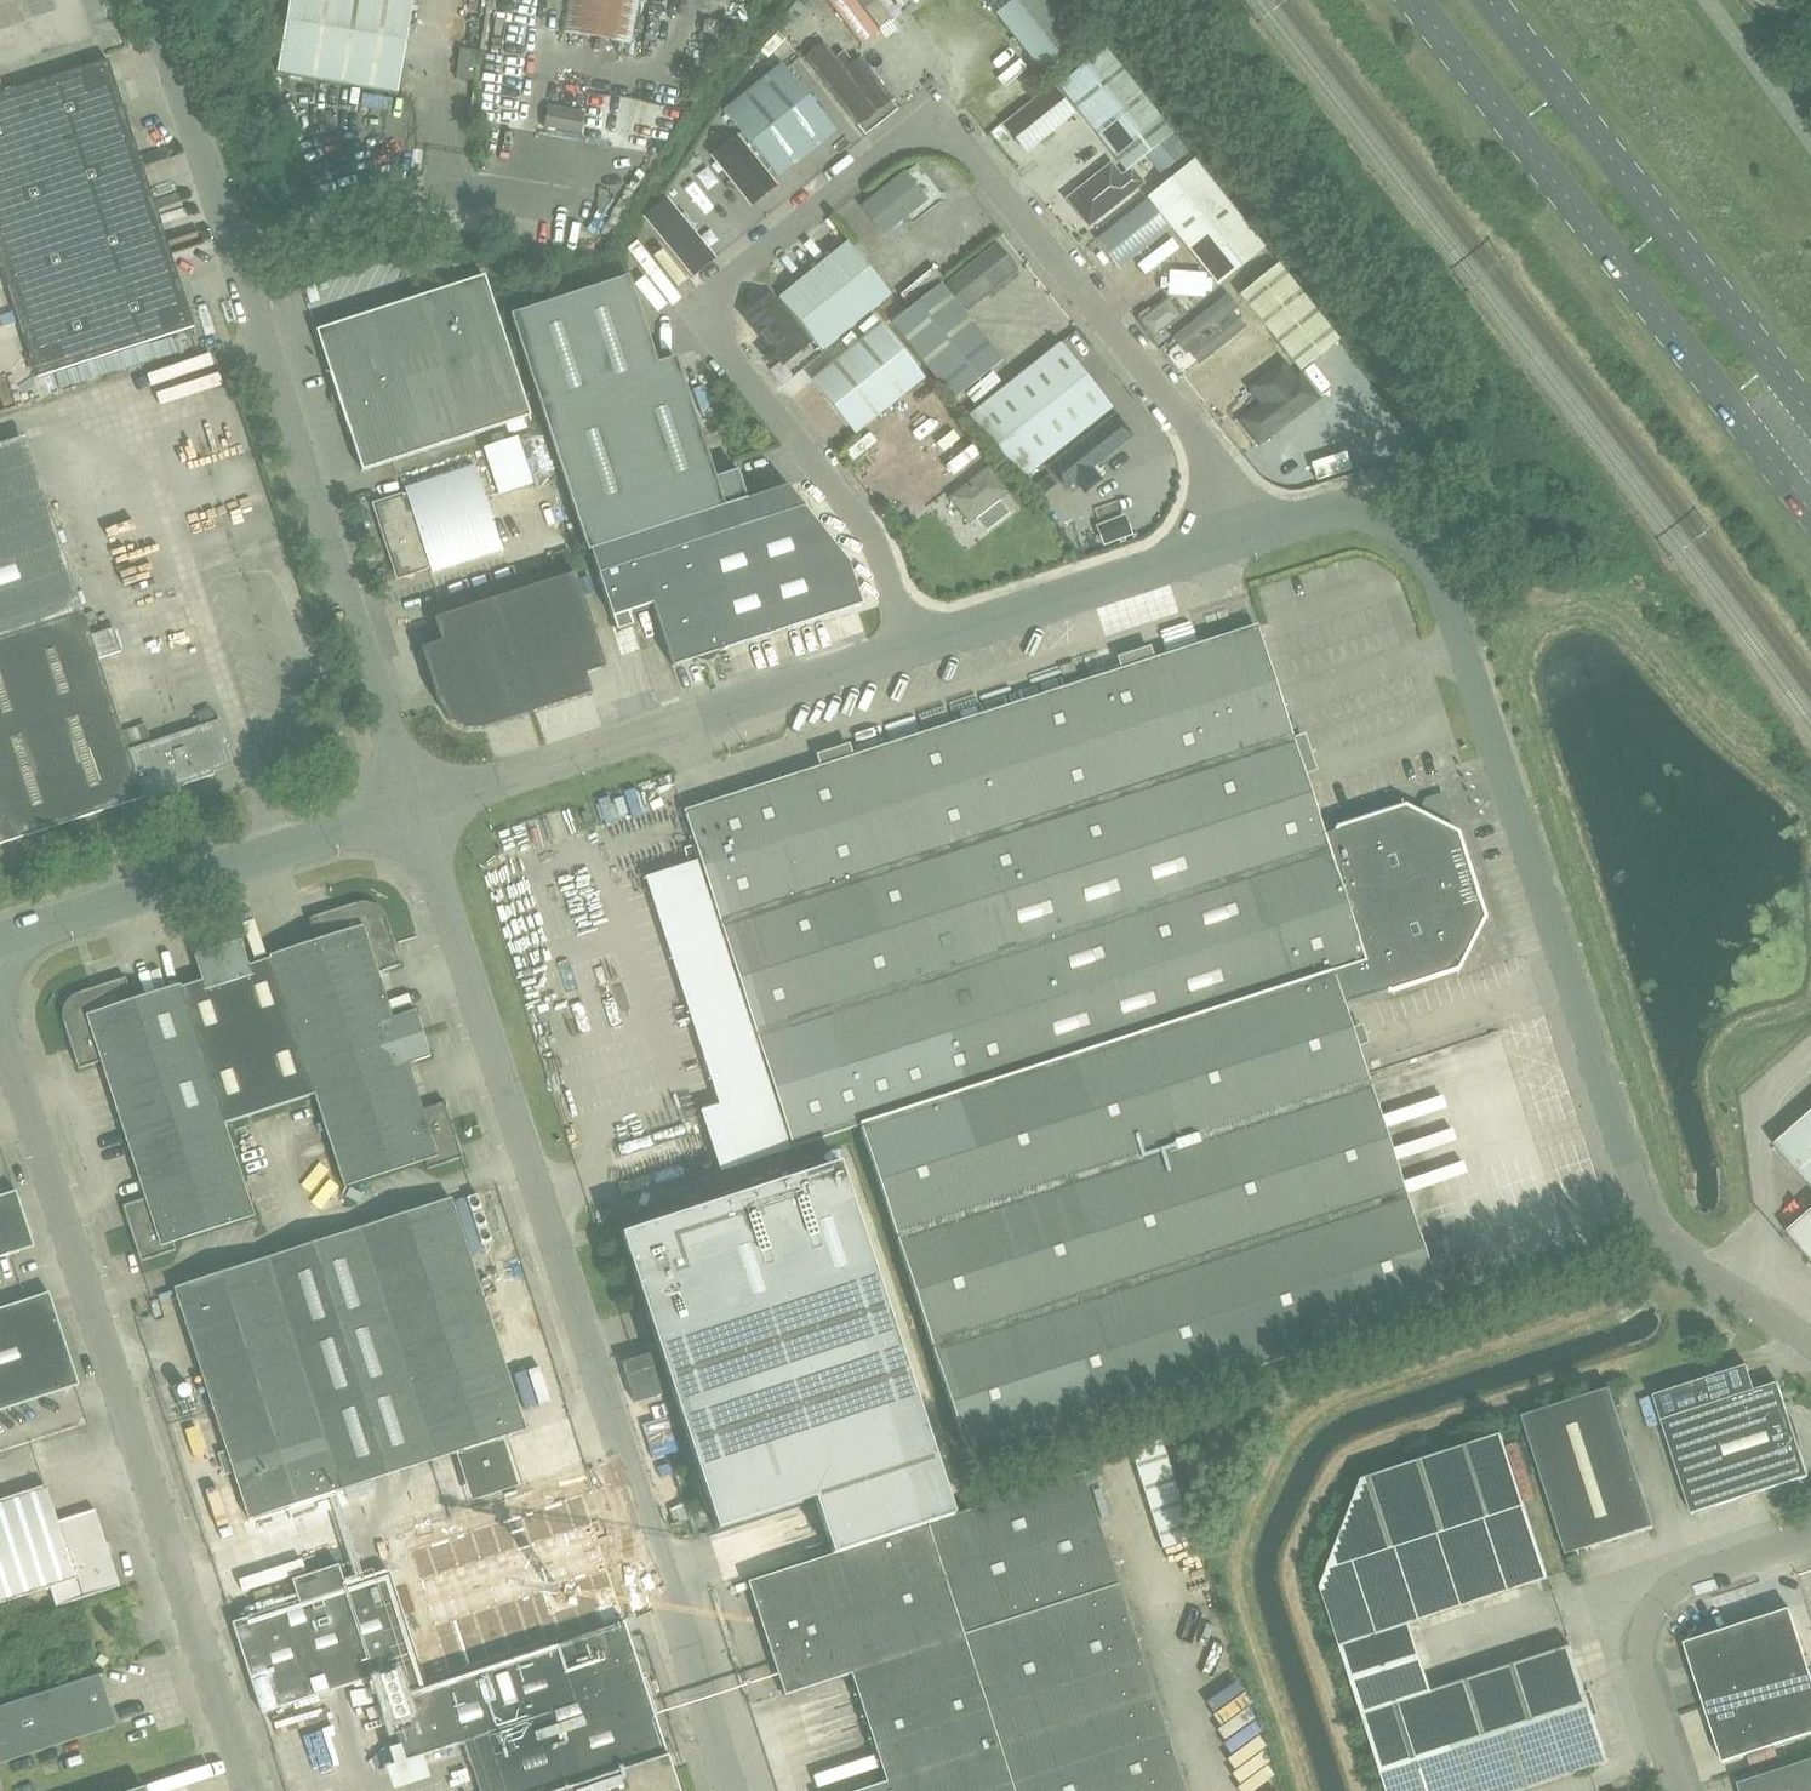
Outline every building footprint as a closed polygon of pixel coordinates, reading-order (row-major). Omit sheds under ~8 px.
[(274,74),(393,93),(408,0),(286,0),(274,74)] [(561,33),(633,44),(640,0),(566,0),(561,33)] [(860,47),(881,32),(857,0),(825,0),(860,47)] [(1087,36),(1058,0),(983,0),(1042,72),(1087,36)] [(826,43),(809,56),(865,130),(898,105),(862,57),(846,69),(826,43)] [(460,48),(459,53),(455,77),(474,80),(479,50),(460,48)] [(1103,50),(1058,86),(1112,155),(1158,119),(1103,50)] [(87,66),(0,94),(0,261),(37,377),(194,327),(107,59),(87,66)] [(781,65),(723,111),(777,177),(834,131),(781,65)] [(1006,113),(1024,97),(1012,84),(994,99),(1006,113)] [(1004,129),(1024,155),(1073,117),(1053,91),(1004,129)] [(550,108),(547,130),(582,135),(586,114),(550,108)] [(1192,161),(1147,198),(1172,229),(1201,266),(1216,284),(1261,247),(1247,230),(1192,161)] [(1112,163),(1065,200),(1089,230),(1147,184),(1133,167),(1122,176),(1112,163)] [(882,236),(928,201),(904,169),(858,204),(882,236)] [(666,196),(644,212),(693,275),(714,258),(666,196)] [(1095,238),(1119,270),(1172,229),(1147,198),(1095,238)] [(778,298),(821,351),(889,295),(846,242),(778,298)] [(948,286),(966,310),(1021,268),(1002,244),(948,286)] [(1299,371),(1324,351),(1337,341),(1276,265),(1239,294),(1238,295),(1299,371)] [(315,330),(329,373),(347,428),(361,471),(393,461),(506,424),(509,431),(532,424),(529,416),(530,416),(484,275),(315,330)] [(656,364),(628,276),(509,315),(569,496),(586,548),(587,552),(590,551),(746,500),(737,470),(714,478),(675,358),(656,364)] [(891,323),(952,400),(961,411),(1014,368),(1006,357),(1000,362),(939,285),(891,323)] [(744,317),(784,366),(809,346),(769,297),(744,317)] [(1228,299),(1173,340),(1189,361),(1244,321),(1228,299)] [(854,433),(923,378),(881,325),(812,380),(854,433)] [(968,416),(1019,481),(1110,408),(1059,344),(968,416)] [(1292,371),(1231,419),(1252,446),(1313,398),(1292,371)] [(1116,417),(1048,469),(1065,490),(1133,439),(1116,417)] [(402,576),(429,567),(431,572),(501,549),(475,467),(404,489),(406,494),(373,504),(386,543),(391,542),(402,576)] [(987,467),(950,496),(967,517),(1004,487),(987,467)] [(787,486),(746,500),(590,551),(611,617),(642,607),(651,604),(672,666),(702,656),(706,657),(711,656),(713,652),(861,604),(847,562),(787,486)] [(97,658),(121,651),(114,627),(90,635),(45,496),(0,511),(0,844),(143,797),(214,774),(213,772),(233,765),(226,746),(229,746),(220,720),(216,721),(210,707),(195,712),(200,726),(127,750),(97,658)] [(1125,519),(1098,528),(1104,547),(1131,538),(1125,519)] [(574,573),(493,599),(530,713),(591,693),(584,673),(587,672),(604,667),(574,573)] [(443,615),(432,619),(436,630),(440,642),(420,648),(438,706),(448,721),(465,729),(483,728),(530,713),(493,599),(443,615)] [(1403,808),(1323,835),(1255,625),(902,739),(683,810),(793,1147),(858,1123),(968,1461),(1440,1307),(1385,1138),(1341,1003),(1454,967),(1480,915),(1454,834),(1435,825),(1438,821),(1427,815),(1425,819),(1403,808)] [(339,722),(330,725),(332,735),(342,732),(339,722)] [(74,826),(53,833),(59,850),(80,843),(74,826)] [(254,1216),(229,1138),(224,1123),(314,1094),(344,1186),(424,1160),(427,1169),(462,1157),(444,1101),(421,1109),(407,1064),(430,1056),(415,1010),(392,1017),(377,972),(400,965),(384,915),(381,910),(377,906),(374,904),(372,903),(368,902),(364,901),(360,901),(355,902),(308,917),(315,941),(269,956),(247,963),(240,940),(194,955),(201,978),(133,1000),(125,977),(79,992),(75,994),(70,996),(68,999),(65,1002),(64,1005),(63,1007),(62,1013),(62,1016),(62,1020),(63,1023),(78,1069),(101,1062),(145,1198),(122,1205),(140,1261),(175,1250),(173,1242),(254,1216)] [(1773,1144),(1810,1187),(1810,1111),(1773,1144)] [(839,1163),(620,1234),(717,1529),(813,1498),(821,1521),(831,1554),(879,1539),(953,1514),(839,1163)] [(11,1253),(31,1247),(33,1246),(22,1210),(15,1191),(0,1196),(0,1257),(11,1253)] [(433,1459),(502,1437),(525,1429),(470,1258),(450,1198),(267,1258),(174,1288),(212,1409),(228,1458),(248,1519),(341,1489),(433,1459)] [(1786,1231),(1810,1259),(1810,1209),(1786,1231)] [(78,1385),(48,1293),(26,1300),(0,1308),(0,1410),(78,1385)] [(1691,1514),(1762,1492),(1808,1476),(1778,1382),(1755,1389),(1747,1364),(1652,1395),(1691,1514)] [(1522,1416),(1566,1554),(1654,1526),(1610,1388),(1522,1416)] [(1608,1762),(1570,1647),(1432,1692),(1411,1626),(1549,1581),(1501,1434),(1363,1480),(1322,1587),(1388,1790),(1518,1790),(1590,1768),(1608,1762)] [(1126,1613),(1081,1473),(983,1504),(953,1514),(879,1539),(831,1554),(748,1582),(776,1669),(784,1694),(851,1673),(867,1725),(886,1782),(858,1790),(1184,1790),(1126,1613)] [(120,1585),(95,1509),(58,1521),(53,1507),(46,1485),(0,1500),(0,1603),(50,1587),(56,1606),(120,1585)] [(579,1491),(412,1546),(449,1659),(617,1604),(579,1491)] [(262,1713),(392,1670),(400,1694),(410,1724),(395,1729),(405,1760),(420,1755),(464,1740),(481,1790),(678,1790),(670,1768),(652,1711),(627,1637),(622,1621),(426,1686),(388,1572),(345,1586),(338,1564),(291,1579),(298,1601),(232,1623),(262,1713)] [(1683,1643),(1703,1703),(1809,1668),(1789,1608),(1683,1643)] [(1809,1668),(1703,1703),(1722,1763),(1810,1734),(1810,1676),(1809,1668)] [(116,1726),(99,1673),(0,1705),(0,1763),(116,1726)] [(1737,1783),(1739,1790),(1810,1790),(1810,1759),(1737,1783)]
